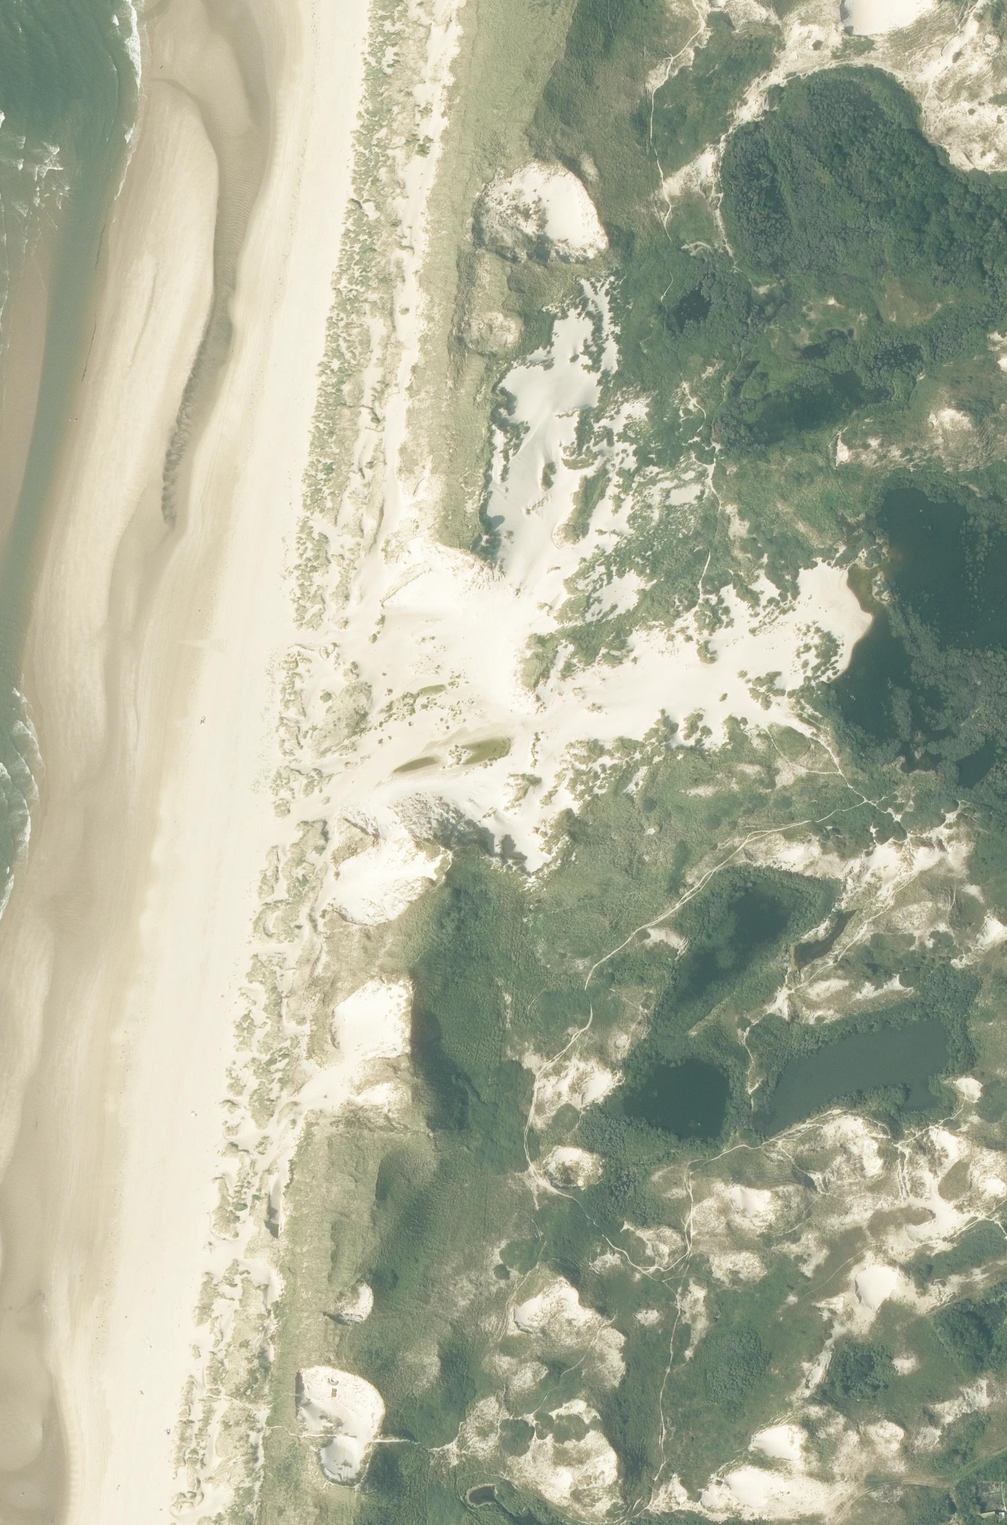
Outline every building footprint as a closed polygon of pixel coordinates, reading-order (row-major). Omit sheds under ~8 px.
[(996,1296),(998,1300),(1006,1295),(1006,1289),(1000,1292),(1001,1293),(996,1296)]
